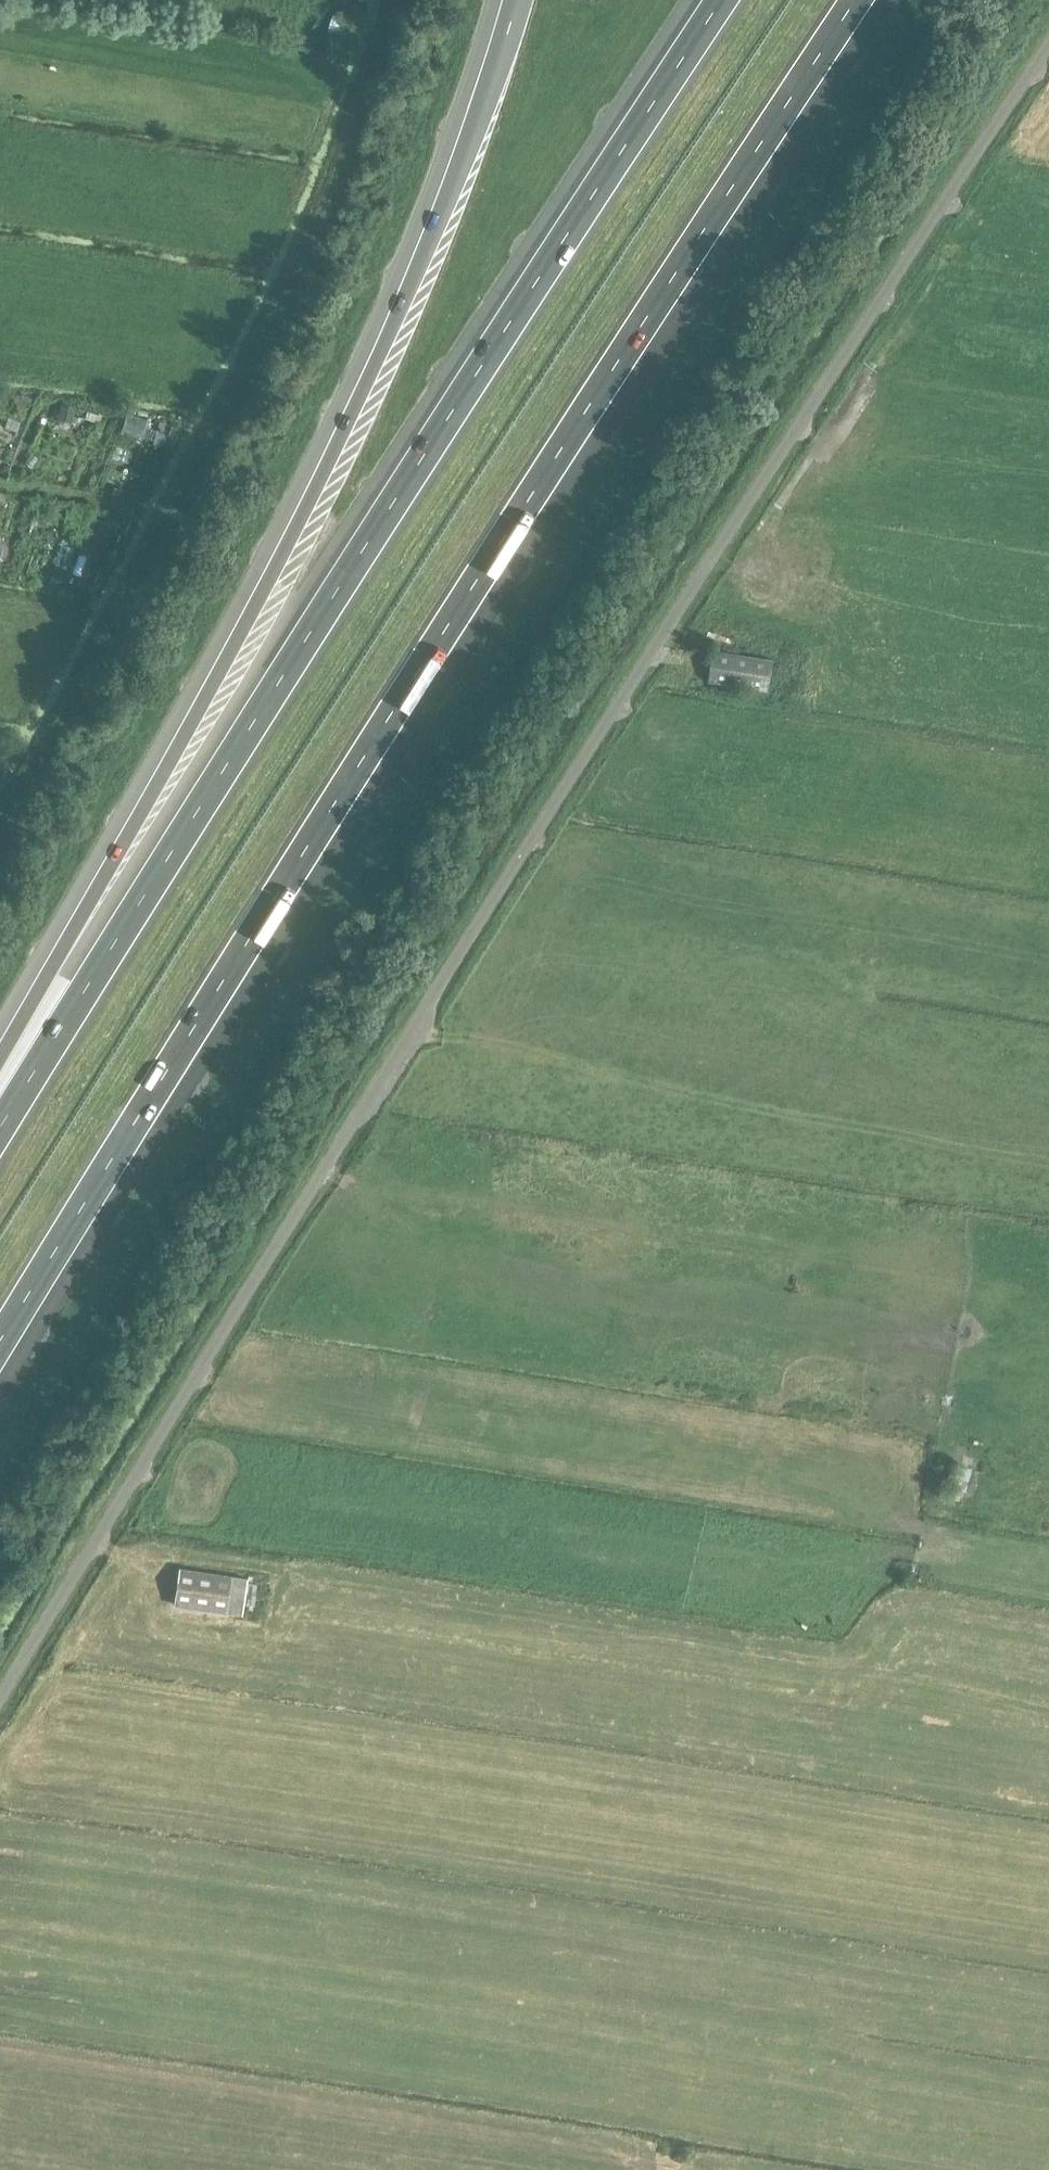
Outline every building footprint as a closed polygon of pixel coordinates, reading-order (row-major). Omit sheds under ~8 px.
[(71,423),(75,408),(61,404),(56,419),(71,423)] [(98,413),(87,410),(84,419),(95,422),(98,413)] [(21,422),(8,417),(5,427),(17,432),(21,422)] [(715,653),(710,684),(770,693),(775,663),(715,653)] [(241,1613),(242,1613),(247,1577),(178,1567),(173,1603),(241,1613)]
